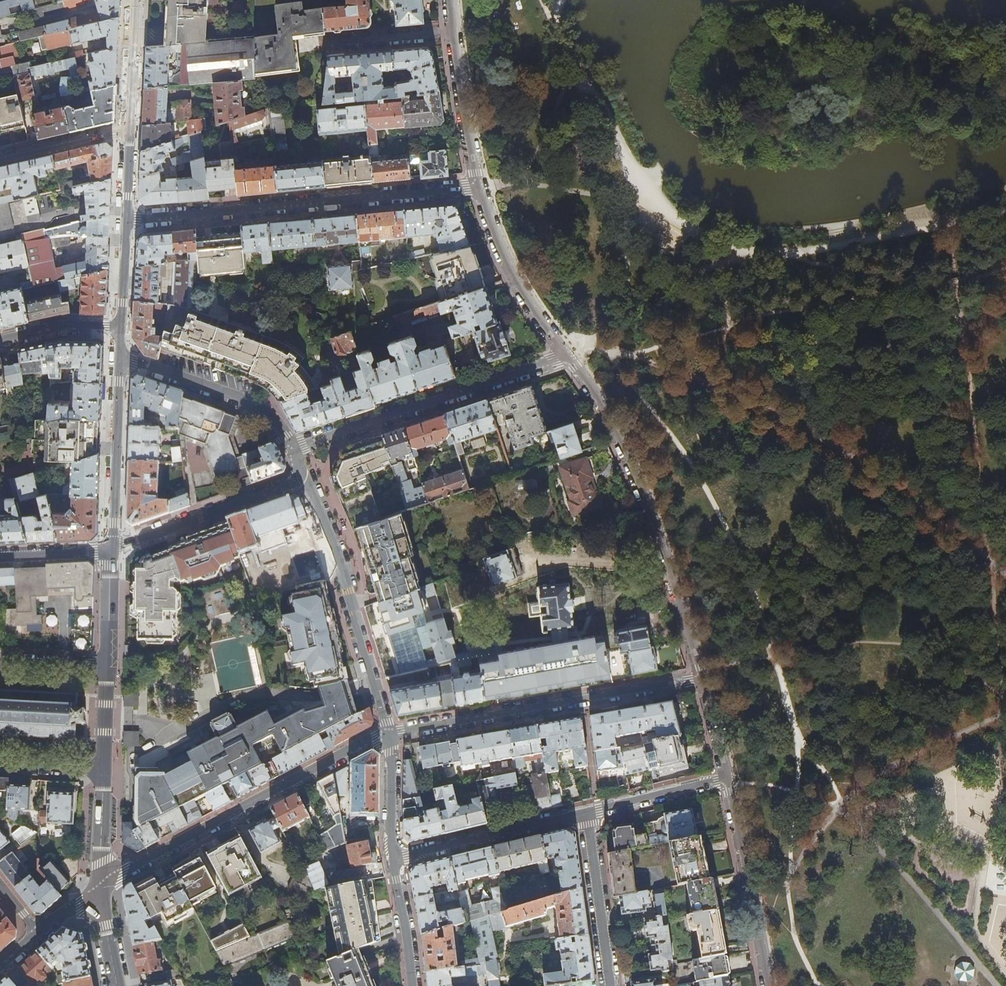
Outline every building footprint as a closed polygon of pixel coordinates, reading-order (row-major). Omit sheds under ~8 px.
[(35,8),(33,0),(10,0),(0,3),(0,17),(33,8),(35,8)] [(99,11),(80,16),(80,14),(69,17),(69,19),(45,25),(45,26),(21,32),(22,40),(38,36),(119,16),(120,0),(96,0),(99,11)] [(91,0),(63,0),(57,1),(44,5),(45,14),(91,1),(91,0)] [(168,45),(183,43),(203,41),(205,12),(208,13),(208,5),(205,5),(205,0),(170,0),(170,11),(168,45)] [(323,4),(324,8),(325,32),(367,28),(369,27),(371,25),(368,0),(347,0),(348,5),(345,7),(344,6),(326,7),(326,3),(323,4)] [(393,0),(395,1),(397,24),(424,22),(423,12),(423,8),(422,0),(393,0)] [(325,32),(324,8),(304,9),(303,1),(277,3),(280,33),(256,36),(256,37),(255,72),(297,67),(294,35),(325,32)] [(35,16),(45,14),(44,5),(35,8),(33,8),(35,16)] [(119,27),(119,16),(38,36),(42,49),(47,48),(47,49),(108,34),(108,47),(87,52),(89,59),(93,78),(90,79),(91,85),(83,87),(83,90),(92,89),(116,83),(117,60),(119,27)] [(255,79),(255,72),(256,37),(203,41),(183,43),(181,85),(215,82),(242,80),(255,79)] [(0,45),(0,68),(6,66),(15,64),(13,56),(18,55),(15,41),(0,45)] [(146,71),(145,82),(145,88),(180,85),(181,85),(183,43),(168,45),(147,46),(146,71)] [(34,56),(42,53),(38,44),(31,47),(34,56)] [(427,47),(393,50),(395,69),(407,68),(411,71),(411,78),(409,80),(396,81),(396,85),(397,96),(405,95),(405,90),(413,89),(416,88),(417,94),(424,93),(439,91),(432,51),(427,47)] [(69,52),(70,58),(75,56),(83,55),(82,49),(69,52)] [(383,86),(382,70),(395,69),(393,50),(329,56),(323,103),(364,99),(369,99),(378,98),(383,97),(397,96),(396,85),(383,86)] [(37,74),(77,64),(77,61),(75,56),(70,58),(35,66),(37,74)] [(6,66),(7,72),(13,70),(19,93),(21,102),(25,101),(24,98),(35,96),(28,67),(31,66),(30,61),(15,64),(6,66)] [(218,124),(230,121),(244,116),(243,106),(241,106),(240,90),(242,90),(242,80),(215,82),(218,124)] [(115,102),(116,83),(92,89),(94,98),(91,98),(89,101),(90,105),(74,108),(74,106),(70,103),(69,99),(73,98),(74,96),(74,93),(62,95),(64,105),(70,130),(114,120),(115,102)] [(74,93),(83,90),(83,87),(82,84),(50,91),(52,98),(62,95),(74,93)] [(180,89),(180,85),(145,88),(144,109),(143,125),(170,122),(187,120),(189,120),(190,100),(178,101),(177,110),(167,109),(168,102),(168,90),(180,89)] [(444,119),(439,91),(424,93),(424,98),(408,100),(408,97),(411,97),(411,94),(405,95),(397,96),(398,102),(384,103),(383,97),(378,98),(378,103),(369,104),(369,99),(364,99),(365,105),(367,129),(370,155),(373,182),(393,180),(411,178),(410,164),(409,153),(409,152),(399,153),(399,159),(375,161),(375,156),(379,156),(378,143),(377,143),(377,133),(375,128),(405,126),(441,123),(444,119)] [(21,102),(19,93),(0,98),(0,129),(6,127),(16,125),(25,123),(21,102)] [(178,101),(168,102),(167,109),(177,110),(178,101)] [(54,134),(70,130),(64,105),(52,108),(51,106),(48,107),(49,113),(47,114),(46,109),(33,112),(39,137),(54,134)] [(342,132),(367,129),(365,105),(347,106),(347,108),(340,109),(340,106),(338,107),(338,109),(336,109),(336,107),(317,109),(323,161),(326,186),(348,184),(373,182),(370,155),(364,156),(364,154),(362,154),(362,156),(357,156),(356,144),(356,143),(355,141),(353,141),(343,142),(342,132)] [(282,108),(269,109),(269,115),(274,152),(287,151),(285,133),(285,130),(282,108)] [(230,121),(232,142),(237,142),(237,136),(234,130),(262,121),(265,116),(269,115),(269,109),(264,109),(244,116),(230,121)] [(205,119),(189,120),(187,120),(188,132),(189,135),(201,131),(205,129),(205,119)] [(172,141),(170,122),(143,125),(142,140),(142,151),(172,141)] [(204,157),(201,131),(189,135),(183,137),(185,143),(188,142),(189,141),(191,155),(192,161),(204,157)] [(175,149),(185,143),(183,137),(181,137),(172,140),(175,149)] [(172,140),(172,141),(142,151),(141,166),(140,199),(145,204),(161,202),(180,201),(176,178),(176,171),(169,172),(170,179),(166,179),(166,182),(160,183),(160,179),(162,179),(161,170),(163,169),(162,164),(164,163),(164,162),(165,159),(165,157),(165,155),(164,153),(175,150),(175,149),(172,140)] [(88,160),(92,181),(111,177),(112,163),(112,146),(107,141),(65,144),(52,154),(55,166),(55,167),(88,160)] [(223,185),(237,184),(236,169),(235,162),(234,154),(233,146),(222,147),(224,160),(205,162),(208,187),(223,185)] [(431,161),(421,162),(422,177),(429,176),(447,174),(446,162),(445,150),(430,151),(431,161)] [(55,166),(52,154),(0,166),(0,190),(5,189),(7,184),(11,184),(13,194),(0,197),(0,203),(8,201),(38,194),(33,173),(37,173),(37,174),(41,176),(47,174),(45,168),(55,166)] [(173,167),(191,161),(192,161),(191,155),(184,154),(170,159),(173,167)] [(205,162),(204,157),(192,161),(191,161),(193,177),(184,178),(184,175),(181,175),(181,178),(176,178),(180,201),(195,199),(209,198),(208,187),(205,162)] [(304,189),(326,186),(323,161),(276,166),(278,191),(304,189)] [(258,193),(278,191),(276,166),(276,165),(260,167),(260,165),(251,166),(251,168),(236,169),(237,184),(239,195),(258,193)] [(60,189),(73,186),(86,183),(84,177),(59,183),(60,189)] [(82,214),(83,220),(109,214),(110,195),(111,177),(92,181),(86,183),(73,186),(76,203),(83,201),(83,198),(86,197),(88,212),(82,214)] [(8,201),(0,203),(0,231),(14,228),(8,201)] [(422,207),(404,209),(407,237),(432,234),(435,236),(440,252),(464,247),(470,245),(463,224),(457,204),(422,207)] [(385,211),(356,214),(359,241),(370,240),(371,246),(380,245),(379,239),(407,237),(404,209),(385,211)] [(27,215),(28,222),(41,219),(39,212),(27,215)] [(22,234),(24,240),(69,236),(87,234),(108,235),(109,224),(109,214),(83,220),(22,234)] [(334,216),(313,218),(315,246),(359,241),(356,214),(334,216)] [(291,220),(269,222),(272,250),(315,246),(313,218),(291,220)] [(242,225),(243,233),(245,253),(262,251),(263,264),(273,263),(272,250),(269,222),(254,224),(242,225)] [(195,229),(182,230),(155,233),(143,234),(138,240),(137,256),(137,266),(165,263),(177,262),(193,260),(197,260),(196,237),(195,229)] [(203,237),(196,237),(197,260),(193,260),(193,274),(246,267),(245,253),(243,233),(230,234),(227,234),(227,233),(211,235),(211,236),(203,237)] [(28,264),(32,280),(33,285),(58,279),(107,269),(108,252),(108,235),(87,234),(87,244),(85,244),(83,246),(83,252),(87,252),(86,261),(82,262),(81,257),(66,260),(67,265),(54,268),(49,246),(69,245),(70,242),(69,236),(24,240),(28,264)] [(28,264),(24,240),(0,245),(0,271),(28,264)] [(471,245),(470,245),(464,247),(466,254),(471,253),(476,269),(479,268),(471,245)] [(466,254),(464,247),(440,252),(433,254),(438,269),(435,270),(437,277),(436,279),(436,281),(437,286),(441,284),(446,299),(466,292),(461,275),(471,271),(476,269),(471,253),(466,254)] [(409,259),(423,256),(421,250),(408,253),(408,254),(409,259)] [(191,308),(193,274),(193,260),(177,262),(175,296),(175,306),(191,308)] [(135,287),(135,300),(169,305),(172,305),(172,296),(161,296),(161,299),(158,299),(159,296),(161,296),(162,288),(159,288),(160,277),(163,276),(164,276),(165,263),(137,266),(135,287)] [(352,263),(327,266),(329,290),(353,287),(352,272),(352,264),(352,263)] [(361,263),(352,264),(352,272),(361,270),(361,263)] [(58,279),(61,293),(62,300),(69,299),(68,295),(75,293),(75,287),(75,283),(82,282),(81,295),(79,295),(79,298),(81,298),(81,305),(73,304),(73,307),(70,306),(71,311),(71,313),(91,313),(105,313),(106,291),(107,269),(58,279)] [(5,325),(29,319),(28,317),(25,301),(22,288),(33,285),(32,280),(21,282),(22,286),(0,290),(0,326),(5,325)] [(484,286),(466,292),(446,299),(393,316),(400,338),(417,388),(437,382),(455,376),(448,353),(445,345),(431,349),(430,348),(421,351),(422,352),(418,354),(417,356),(414,355),(414,354),(412,347),(414,347),(415,344),(408,322),(411,321),(412,324),(427,320),(425,316),(429,315),(430,319),(438,316),(437,312),(455,306),(456,307),(457,311),(456,312),(460,322),(450,325),(454,336),(456,335),(473,330),(496,322),(491,305),(484,286)] [(61,293),(25,301),(28,317),(49,312),(61,310),(61,312),(71,311),(70,306),(69,299),(62,300),(61,293)] [(158,358),(163,339),(163,336),(155,335),(156,327),(152,327),(152,323),(162,324),(160,333),(164,334),(169,305),(135,300),(134,325),(133,337),(146,354),(153,356),(158,358)] [(286,395),(288,398),(308,391),(317,388),(312,380),(309,374),(302,366),(296,360),(297,358),(290,352),(288,354),(283,351),(273,347),(245,337),(246,334),(244,333),(244,332),(240,330),(240,332),(238,331),(237,334),(199,320),(200,318),(191,315),(191,308),(175,306),(172,305),(169,305),(164,334),(163,336),(163,339),(230,363),(253,372),(262,375),(271,379),(278,385),(286,395)] [(499,321),(496,322),(473,330),(483,362),(486,361),(510,354),(504,336),(499,321)] [(345,352),(356,348),(350,331),(330,338),(336,357),(346,354),(345,352)] [(461,349),(456,335),(454,336),(443,340),(445,345),(448,353),(461,349)] [(62,338),(47,342),(51,371),(52,383),(62,382),(63,366),(77,366),(77,369),(72,369),(72,374),(71,374),(69,376),(69,381),(75,381),(103,382),(104,363),(105,344),(99,338),(73,338),(62,338)] [(394,396),(417,388),(400,338),(389,342),(392,352),(395,353),(396,352),(399,359),(396,362),(395,361),(390,363),(389,359),(388,359),(380,362),(380,363),(381,366),(376,367),(376,369),(372,368),(370,362),(372,361),(373,357),(370,349),(368,349),(357,353),(362,367),(374,403),(394,396)] [(20,347),(21,361),(22,372),(43,370),(44,372),(51,371),(47,342),(35,344),(20,347)] [(13,363),(3,365),(6,387),(8,396),(15,395),(13,385),(23,382),(22,372),(21,361),(13,363)] [(375,405),(374,403),(362,367),(353,371),(358,386),(345,390),(340,375),(331,378),(333,383),(345,416),(361,410),(375,405)] [(166,430),(178,430),(178,425),(182,399),(183,393),(165,387),(139,377),(132,382),(131,393),(131,407),(130,429),(151,429),(152,424),(144,424),(144,410),(141,409),(141,406),(150,409),(150,412),(161,416),(159,420),(163,425),(167,425),(166,430)] [(102,399),(103,382),(75,381),(74,404),(75,406),(76,407),(75,409),(73,409),(72,408),(72,407),(70,407),(70,403),(50,403),(48,418),(66,416),(101,418),(102,399)] [(321,424),(345,416),(333,383),(321,387),(325,397),(318,400),(317,397),(315,398),(315,400),(311,402),(308,391),(288,398),(281,400),(296,432),(321,424)] [(509,392),(487,399),(492,415),(502,412),(507,428),(506,429),(508,432),(509,432),(511,438),(507,439),(511,450),(533,442),(531,436),(547,431),(531,384),(509,392)] [(233,491),(252,484),(243,455),(268,447),(264,437),(258,439),(257,435),(252,437),(242,440),(244,447),(238,449),(236,451),(233,451),(229,438),(232,429),(235,430),(236,426),(233,424),(236,418),(225,414),(212,409),(192,402),(182,399),(178,425),(178,430),(179,435),(186,437),(205,444),(205,446),(216,477),(224,475),(226,481),(229,480),(233,491)] [(466,406),(445,413),(454,441),(458,454),(464,452),(460,439),(468,437),(472,449),(485,445),(481,432),(497,427),(492,415),(487,399),(466,406)] [(424,420),(404,427),(412,450),(413,455),(413,456),(418,454),(416,447),(426,444),(427,445),(433,443),(433,442),(446,437),(449,443),(454,441),(445,413),(424,420)] [(100,433),(101,418),(66,416),(48,418),(36,420),(35,462),(50,458),(74,460),(99,452),(100,433)] [(240,420),(236,418),(233,424),(236,426),(235,430),(232,429),(229,438),(233,451),(236,451),(238,449),(234,438),(240,420)] [(568,423),(551,430),(560,458),(582,451),(580,442),(578,443),(575,433),(572,433),(568,423)] [(393,431),(383,434),(391,460),(407,510),(429,502),(424,487),(414,491),(414,492),(411,493),(401,461),(398,462),(395,456),(412,450),(404,427),(393,431)] [(129,449),(129,464),(154,464),(159,464),(160,430),(151,429),(130,429),(129,449)] [(349,499),(371,490),(365,474),(384,466),(383,463),(391,460),(383,434),(369,438),(360,441),(342,449),(338,459),(331,477),(332,481),(336,490),(339,489),(345,502),(349,499)] [(179,435),(179,439),(181,461),(182,468),(187,468),(184,441),(186,437),(179,435)] [(174,448),(172,449),(172,462),(181,461),(179,439),(174,440),(174,448)] [(268,447),(243,455),(252,484),(265,479),(282,473),(285,467),(283,462),(279,452),(274,445),(268,447)] [(98,475),(99,452),(74,460),(72,460),(72,485),(64,485),(64,494),(73,494),(98,495),(98,475)] [(417,467),(413,456),(413,455),(405,458),(410,474),(416,472),(414,468),(417,467)] [(598,476),(592,456),(560,467),(571,499),(569,500),(573,515),(590,509),(590,507),(598,504),(589,479),(598,476)] [(189,507),(186,489),(175,493),(177,499),(168,502),(157,502),(159,464),(154,464),(129,464),(128,493),(127,522),(133,527),(148,521),(176,511),(189,507)] [(422,482),(424,487),(429,502),(434,501),(432,496),(442,493),(444,497),(454,494),(453,490),(462,487),(464,490),(469,489),(463,469),(422,482)] [(21,499),(30,497),(41,495),(34,472),(14,478),(21,499)] [(6,498),(15,497),(10,479),(0,480),(0,498),(6,498)] [(517,480),(517,488),(535,487),(535,480),(517,480)] [(381,518),(371,490),(349,499),(360,534),(362,533),(369,556),(382,601),(417,588),(408,556),(411,555),(398,513),(381,518)] [(36,514),(20,514),(27,540),(43,539),(58,538),(47,493),(41,495),(30,497),(31,502),(36,501),(36,500),(39,499),(43,519),(38,519),(38,517),(38,515),(37,514),(36,514)] [(58,494),(47,493),(58,538),(78,538),(92,537),(97,532),(97,513),(98,495),(73,494),(72,507),(71,507),(67,511),(67,512),(56,512),(57,504),(58,504),(58,494)] [(295,579),(297,588),(324,583),(327,582),(325,573),(324,571),(323,571),(308,529),(306,529),(304,522),(308,521),(299,499),(292,496),(228,519),(229,524),(240,553),(255,548),(256,548),(258,548),(259,549),(262,549),(263,553),(288,545),(300,578),(295,579)] [(5,541),(27,540),(20,514),(15,497),(6,498),(6,507),(9,510),(12,510),(13,510),(13,513),(0,514),(0,542),(5,541)] [(232,556),(240,553),(229,524),(208,531),(211,539),(206,541),(204,532),(187,539),(189,543),(170,549),(170,551),(151,558),(151,556),(144,558),(140,563),(140,571),(136,571),(136,584),(136,585),(137,586),(137,590),(141,590),(141,597),(133,597),(133,613),(138,613),(138,637),(138,641),(173,642),(174,614),(177,614),(177,593),(174,590),(170,590),(170,582),(179,578),(180,581),(192,577),(193,581),(217,573),(220,567),(234,562),(232,556)] [(516,577),(522,575),(513,548),(473,562),(476,571),(486,567),(493,586),(517,578),(516,577)] [(35,565),(35,567),(36,590),(48,590),(75,588),(77,609),(93,608),(95,568),(90,562),(35,565)] [(42,623),(42,614),(38,614),(37,596),(48,596),(48,590),(36,590),(35,567),(0,569),(0,585),(16,584),(17,608),(5,609),(4,626),(27,625),(27,624),(42,623)] [(315,688),(318,688),(345,682),(342,669),(344,669),(338,640),(339,639),(338,637),(335,623),(334,623),(330,603),(329,603),(324,583),(297,588),(298,595),(293,596),(296,613),(297,612),(298,615),(285,618),(287,628),(289,628),(295,654),(292,654),(294,666),(308,663),(308,666),(307,666),(311,682),(314,682),(315,688)] [(568,583),(538,587),(539,601),(529,602),(530,615),(541,614),(543,632),(548,631),(548,629),(573,627),(572,611),(573,611),(572,599),(570,599),(568,583)] [(92,614),(74,615),(73,651),(84,652),(90,646),(92,614)] [(586,616),(586,624),(595,623),(594,616),(586,616)] [(386,678),(450,663),(457,662),(452,644),(455,643),(451,631),(448,632),(444,618),(427,623),(436,655),(437,658),(425,661),(425,658),(408,662),(408,660),(383,667),(384,672),(386,678)] [(374,629),(375,635),(397,627),(395,622),(374,629)] [(394,655),(411,651),(407,635),(403,636),(400,626),(397,627),(375,635),(373,635),(377,647),(391,642),(394,655)] [(628,651),(650,647),(647,626),(616,631),(617,635),(614,636),(615,643),(618,643),(620,652),(628,651)] [(588,684),(611,680),(609,670),(607,668),(605,667),(602,667),(593,668),(589,652),(552,658),(550,645),(488,656),(487,654),(478,656),(481,672),(484,689),(492,687),(517,683),(539,679),(541,692),(569,687),(588,684)] [(653,646),(650,647),(628,651),(632,674),(637,673),(657,669),(653,646)] [(486,698),(484,689),(481,672),(470,674),(469,673),(468,672),(466,671),(465,672),(463,673),(463,675),(460,675),(459,668),(472,665),(471,658),(457,662),(450,663),(452,673),(453,679),(457,704),(472,701),(486,698)] [(450,705),(457,704),(453,679),(438,681),(442,706),(450,705)] [(397,714),(442,706),(438,681),(390,689),(393,701),(397,714)] [(195,801),(206,795),(223,786),(229,783),(248,773),(265,764),(273,760),(320,735),(327,732),(344,723),(348,720),(358,715),(352,694),(348,682),(345,682),(318,688),(325,709),(320,710),(320,708),(304,712),(302,706),(272,721),(268,712),(238,727),(237,730),(245,744),(227,753),(220,740),(217,738),(174,761),(178,769),(163,776),(158,776),(158,768),(156,768),(137,767),(136,822),(123,822),(123,830),(123,843),(138,852),(147,847),(136,832),(151,824),(154,823),(180,809),(195,801)] [(3,735),(3,736),(5,736),(5,735),(13,735),(13,737),(14,737),(15,735),(22,736),(22,737),(24,737),(24,736),(32,736),(32,738),(33,738),(33,736),(41,737),(41,738),(43,738),(43,737),(51,737),(51,739),(52,739),(52,737),(60,738),(60,739),(62,739),(62,738),(70,738),(70,740),(71,740),(71,738),(74,739),(74,740),(76,740),(76,734),(76,724),(79,724),(82,724),(82,725),(84,725),(84,723),(86,723),(86,721),(84,721),(85,716),(85,712),(86,713),(87,710),(85,710),(85,708),(83,708),(83,710),(80,710),(77,709),(78,699),(78,693),(76,693),(76,694),(74,694),(74,693),(72,693),(72,694),(64,693),(64,692),(63,692),(63,693),(55,693),(55,692),(53,692),(53,693),(45,692),(45,691),(44,691),(44,692),(36,692),(36,691),(34,691),(34,692),(26,691),(26,690),(25,690),(25,691),(17,691),(17,690),(15,690),(15,691),(7,690),(7,689),(6,689),(6,690),(0,690),(0,735),(3,735)] [(139,692),(125,691),(124,706),(134,706),(139,706),(139,692)] [(671,703),(643,708),(645,719),(637,721),(640,734),(654,731),(655,734),(647,735),(647,737),(641,738),(641,739),(643,744),(678,738),(680,737),(675,715),(672,703),(671,703)] [(590,718),(594,752),(616,749),(615,738),(617,738),(618,744),(623,743),(623,737),(640,734),(637,721),(645,719),(643,708),(638,709),(617,713),(590,718)] [(344,723),(327,732),(330,739),(324,742),(328,750),(351,738),(371,727),(373,722),(369,709),(358,715),(348,720),(351,725),(346,727),(344,723)] [(211,726),(217,738),(220,740),(227,753),(245,744),(237,730),(238,727),(232,715),(229,716),(228,714),(212,721),(214,724),(211,726)] [(576,769),(588,767),(582,719),(560,722),(538,726),(543,754),(544,759),(546,774),(559,772),(556,753),(573,750),(576,769)] [(515,769),(526,767),(525,763),(524,758),(543,754),(538,726),(524,729),(508,732),(513,758),(515,769)] [(134,731),(124,731),(124,745),(139,746),(140,731),(134,731)] [(324,742),(330,739),(327,732),(320,735),(324,742)] [(457,741),(458,744),(461,762),(462,767),(513,758),(508,732),(481,737),(457,741)] [(306,762),(328,750),(324,742),(320,735),(273,760),(281,775),(306,762)] [(680,768),(685,767),(682,752),(678,738),(643,744),(644,749),(649,770),(649,771),(658,770),(659,773),(680,768)] [(446,743),(435,745),(439,767),(444,766),(444,768),(452,767),(451,765),(454,764),(455,763),(461,762),(458,744),(450,746),(450,742),(446,743)] [(417,803),(422,802),(420,793),(421,793),(413,761),(411,744),(404,744),(404,765),(404,792),(404,801),(412,799),(413,801),(416,801),(417,803)] [(424,769),(439,767),(435,745),(425,747),(420,748),(424,769)] [(617,768),(624,767),(621,754),(620,748),(616,749),(594,752),(597,772),(611,770),(618,769),(617,768)] [(639,772),(649,770),(644,749),(621,754),(624,767),(626,775),(639,772)] [(374,754),(353,765),(352,814),(379,815),(379,785),(379,759),(374,754)] [(525,763),(535,761),(544,759),(543,754),(524,758),(525,763)] [(156,763),(156,768),(158,768),(158,776),(163,776),(178,769),(174,761),(171,755),(156,763)] [(535,761),(538,776),(546,774),(544,759),(535,761)] [(267,783),(273,779),(265,764),(248,773),(256,789),(267,783)] [(346,769),(333,776),(340,812),(346,812),(346,798),(345,798),(345,797),(346,797),(347,770),(346,769)] [(246,794),(256,789),(248,773),(229,783),(237,799),(246,794)] [(518,785),(516,774),(492,779),(494,785),(478,788),(481,799),(482,804),(497,801),(495,789),(501,789),(518,785)] [(539,811),(552,809),(550,797),(546,774),(538,776),(533,777),(539,811)] [(327,832),(319,836),(327,850),(346,843),(340,812),(333,776),(318,784),(335,815),(334,817),(337,824),(333,828),(327,832)] [(0,778),(0,790),(8,791),(8,785),(9,778),(0,778)] [(477,782),(478,788),(494,785),(492,779),(477,782)] [(24,786),(8,785),(8,791),(7,815),(18,821),(18,810),(30,810),(31,786),(24,786)] [(214,811),(231,802),(223,786),(206,795),(214,811)] [(487,824),(482,804),(481,799),(473,801),(474,806),(461,808),(459,807),(454,787),(435,791),(437,802),(444,800),(447,811),(440,813),(445,834),(467,829),(487,824)] [(590,789),(582,790),(584,801),(591,799),(590,789)] [(39,822),(72,823),(74,794),(49,793),(48,811),(40,811),(39,822)] [(552,809),(562,806),(560,794),(550,797),(552,809)] [(271,809),(277,821),(280,827),(283,832),(310,818),(298,795),(283,803),(271,809)] [(523,815),(531,813),(528,798),(520,799),(523,815)] [(437,802),(438,804),(440,813),(447,811),(444,800),(437,802)] [(203,818),(195,801),(180,809),(189,825),(203,818)] [(404,805),(404,822),(420,819),(425,818),(426,818),(424,807),(423,806),(415,807),(414,803),(404,805)] [(427,838),(445,834),(440,813),(438,804),(434,805),(435,810),(428,812),(426,807),(424,807),(426,818),(425,818),(425,825),(421,825),(420,819),(404,822),(404,829),(404,838),(410,842),(427,838)] [(179,830),(189,825),(180,809),(154,823),(157,829),(155,830),(151,824),(136,832),(147,847),(158,842),(173,833),(169,823),(172,822),(173,823),(175,822),(179,830)] [(643,824),(644,831),(648,847),(669,843),(668,835),(679,833),(680,840),(697,838),(696,832),(695,831),(694,820),(692,810),(664,815),(665,820),(658,821),(643,824)] [(280,842),(274,831),(280,827),(277,821),(275,820),(273,820),(271,821),(270,823),(269,822),(262,825),(250,831),(261,852),(280,842)] [(39,832),(26,825),(15,834),(23,844),(39,832)] [(630,850),(648,847),(644,831),(634,833),(633,825),(623,826),(616,827),(613,832),(613,839),(615,853),(630,850)] [(0,829),(0,850),(10,842),(0,829)] [(556,833),(541,837),(546,858),(559,854),(560,858),(558,858),(557,860),(556,861),(555,861),(556,867),(559,869),(561,890),(562,895),(582,889),(579,863),(575,834),(569,830),(556,833)] [(701,837),(697,838),(680,840),(679,833),(668,835),(669,843),(677,886),(686,884),(709,879),(705,858),(701,837)] [(518,842),(493,848),(498,872),(503,871),(538,863),(541,876),(550,873),(546,858),(541,837),(518,842)] [(220,852),(209,858),(226,890),(235,885),(236,887),(251,879),(250,877),(259,872),(242,840),(230,847),(230,846),(225,848),(220,851),(220,852)] [(369,849),(367,843),(347,847),(348,849),(337,852),(340,868),(351,866),(352,868),(371,864),(377,864),(375,855),(370,855),(369,849)] [(473,853),(450,858),(457,885),(466,883),(466,881),(489,875),(490,877),(499,875),(498,872),(493,848),(473,853)] [(613,899),(620,898),(635,895),(630,850),(615,853),(608,854),(610,872),(613,899)] [(13,852),(0,862),(0,868),(7,877),(16,888),(31,876),(13,852)] [(192,906),(203,901),(201,898),(219,888),(202,854),(173,870),(177,878),(185,893),(192,906)] [(310,869),(329,865),(327,855),(309,859),(310,869)] [(308,879),(313,877),(304,858),(298,860),(303,870),(308,879)] [(414,867),(410,873),(412,885),(415,899),(433,895),(432,890),(434,887),(447,884),(449,892),(458,890),(457,885),(450,858),(431,863),(414,867)] [(42,874),(48,881),(58,892),(65,886),(70,882),(51,860),(44,866),(38,866),(38,870),(42,874)] [(63,860),(60,863),(69,874),(74,870),(74,866),(69,860),(63,860)] [(314,891),(308,879),(303,870),(296,873),(288,888),(290,896),(314,891)] [(326,882),(322,883),(323,889),(330,888),(372,879),(385,876),(384,871),(359,876),(357,870),(331,876),(332,881),(330,881),(328,881),(328,878),(325,878),(326,882)] [(507,886),(503,871),(498,872),(499,875),(502,886),(502,887),(507,886)] [(40,887),(31,876),(16,888),(26,902),(35,912),(42,913),(50,907),(61,896),(58,892),(48,881),(40,887)] [(154,881),(136,891),(151,920),(163,914),(168,924),(194,910),(192,906),(185,893),(177,878),(160,887),(156,880),(154,881)] [(372,881),(372,879),(330,888),(332,899),(330,900),(342,957),(359,950),(381,941),(378,921),(377,916),(368,917),(366,907),(376,905),(375,902),(371,903),(370,894),(374,893),(373,890),(373,887),(369,888),(368,882),(372,881)] [(710,879),(709,879),(686,884),(691,910),(690,912),(691,916),(716,911),(719,910),(717,898),(715,889),(712,890),(710,879)] [(128,921),(133,945),(153,942),(162,940),(156,928),(150,931),(146,923),(151,920),(136,891),(132,883),(129,885),(124,896),(128,921)] [(468,890),(458,893),(460,900),(461,902),(462,907),(463,909),(466,923),(471,922),(489,916),(508,911),(504,895),(502,887),(502,886),(491,889),(494,900),(472,906),(468,890)] [(514,909),(508,911),(489,916),(493,932),(546,916),(547,913),(546,910),(555,907),(560,940),(588,936),(585,914),(582,889),(562,895),(556,897),(514,909)] [(458,893),(458,890),(449,892),(443,893),(439,894),(433,895),(415,899),(418,916),(422,935),(461,925),(466,923),(463,909),(440,914),(437,912),(435,905),(460,900),(458,893)] [(644,908),(649,907),(647,892),(635,895),(620,898),(622,911),(622,914),(626,914),(629,914),(630,913),(645,911),(644,908)] [(510,894),(504,895),(508,911),(514,909),(510,894)] [(655,916),(655,917),(666,916),(663,894),(652,896),(654,910),(652,910),(653,916),(655,916)] [(16,938),(16,930),(5,916),(0,909),(0,952),(16,938)] [(720,933),(716,911),(691,916),(666,920),(670,943),(672,960),(673,965),(692,962),(724,956),(720,933)] [(493,932),(489,916),(471,922),(479,959),(467,960),(468,967),(481,965),(481,962),(486,961),(495,960),(498,956),(493,932)] [(650,937),(651,945),(670,943),(666,920),(666,916),(655,917),(645,919),(646,934),(647,938),(650,937)] [(216,951),(225,967),(237,962),(237,961),(264,950),(265,950),(297,937),(290,921),(251,937),(216,951)] [(216,951),(251,937),(244,925),(211,942),(216,951)] [(424,953),(426,973),(458,968),(454,933),(461,930),(461,925),(422,935),(424,953)] [(66,929),(40,952),(54,968),(62,962),(64,964),(66,974),(65,974),(67,983),(93,978),(89,956),(85,935),(66,929)] [(588,936),(560,940),(557,940),(555,944),(556,951),(560,951),(563,973),(543,976),(544,985),(556,985),(594,981),(591,959),(588,936)] [(139,974),(162,970),(160,960),(157,961),(153,942),(133,945),(136,962),(139,974)] [(662,969),(662,972),(669,972),(667,960),(672,960),(670,943),(651,945),(652,955),(650,955),(650,959),(651,970),(655,970),(656,970),(659,970),(659,969),(662,969)] [(359,950),(342,957),(327,962),(337,985),(373,985),(365,966),(359,950)] [(10,979),(17,985),(24,985),(29,981),(34,985),(41,979),(45,981),(49,978),(48,974),(54,968),(40,952),(30,960),(10,979)] [(726,965),(724,956),(692,962),(695,982),(727,976),(726,965)] [(495,960),(486,961),(487,968),(489,985),(499,985),(497,972),(500,972),(499,963),(496,964),(495,960)] [(451,978),(483,975),(482,968),(487,968),(486,961),(481,962),(481,965),(468,967),(458,968),(426,973),(428,985),(452,985),(451,978)] [(955,976),(957,979),(960,981),(963,982),(966,982),(969,981),(972,979),(974,976),(975,973),(974,969),(973,966),(971,964),(968,962),(964,962),(961,962),(958,964),(956,966),(955,969),(955,973),(955,976)] [(167,979),(181,977),(177,969),(166,971),(167,979)] [(662,981),(674,980),(673,971),(669,972),(662,972),(660,973),(662,981)] [(727,976),(695,982),(675,985),(729,985),(727,978),(727,976)] [(93,978),(67,983),(67,985),(94,985),(93,978)]
